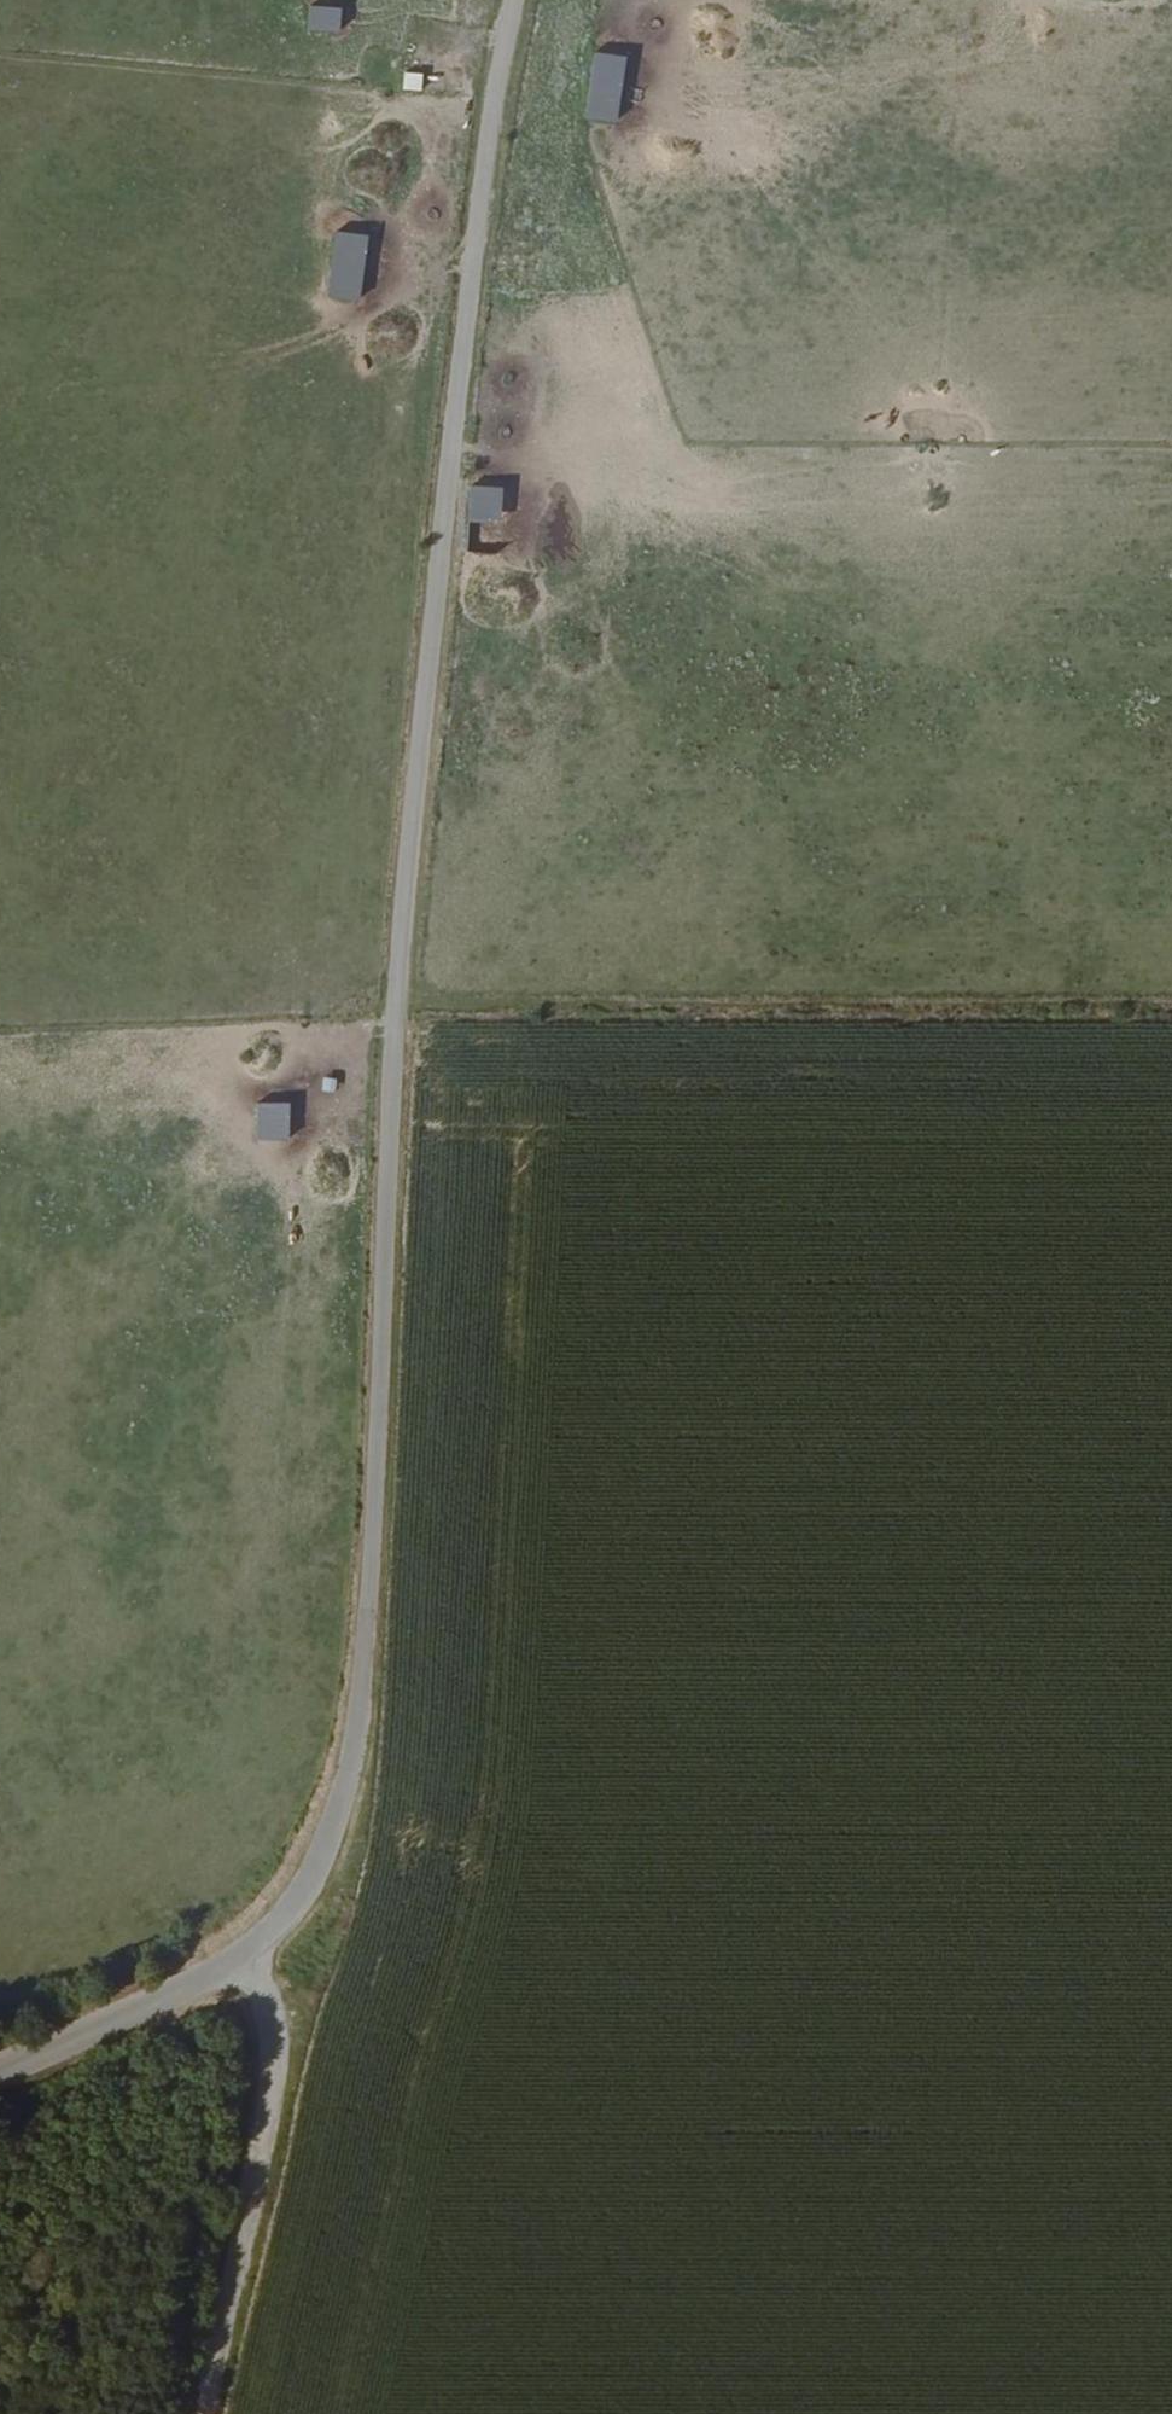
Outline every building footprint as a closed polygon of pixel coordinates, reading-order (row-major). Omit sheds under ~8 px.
[(341,32),(342,6),(309,4),(307,31),(341,32)] [(618,122),(626,55),(593,51),(585,118),(618,122)] [(423,92),(425,73),(404,71),(403,90),(423,92)] [(327,296),(359,301),(369,236),(337,231),(327,296)] [(501,555),(504,487),(471,485),(468,554),(501,555)] [(257,1140),(289,1141),(291,1104),(258,1102),(257,1140)]
